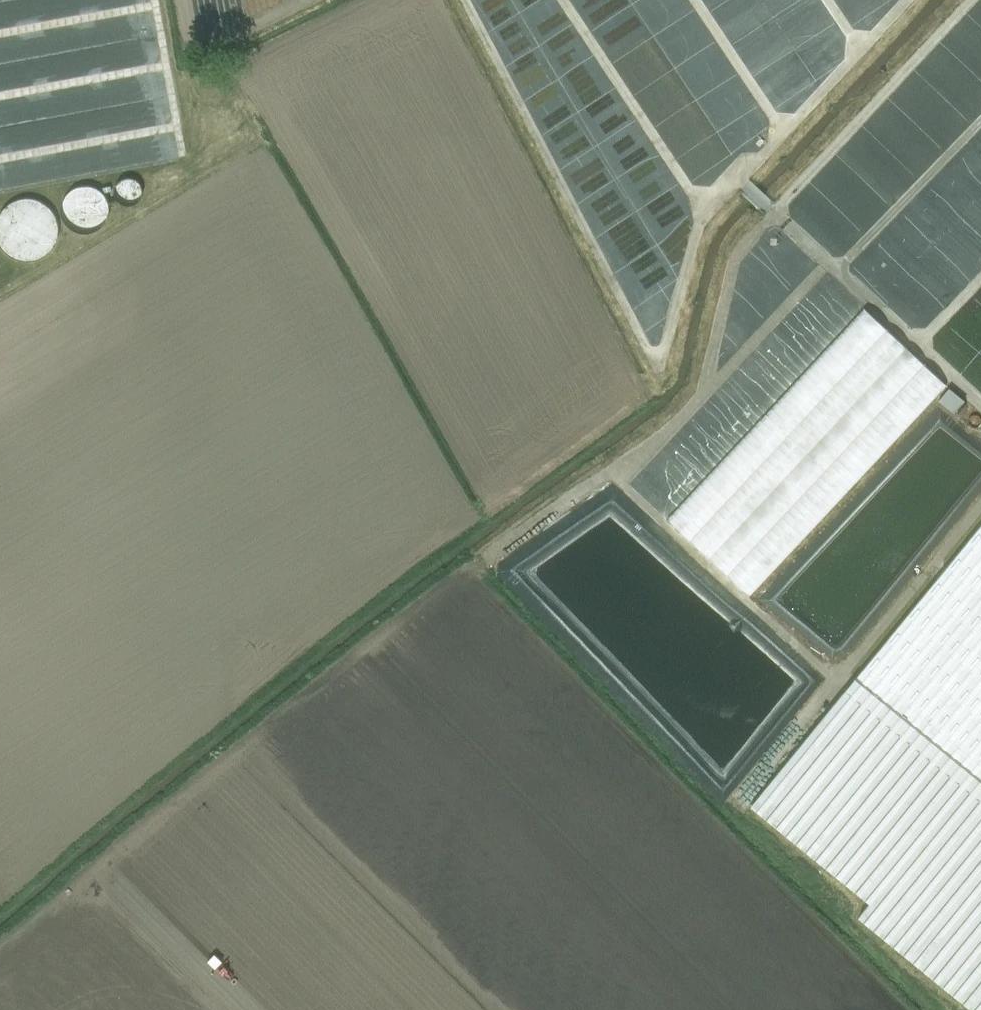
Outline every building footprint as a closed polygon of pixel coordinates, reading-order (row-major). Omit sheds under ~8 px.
[(949,388),(938,401),(953,414),(964,401),(949,388)] [(751,807),(869,903),(858,917),(971,1009),(980,1009),(980,526),(751,807)]
